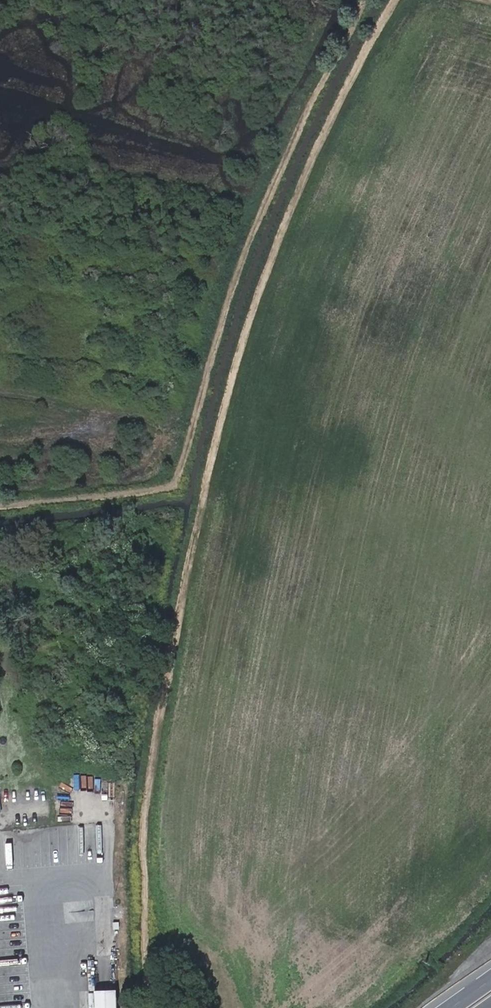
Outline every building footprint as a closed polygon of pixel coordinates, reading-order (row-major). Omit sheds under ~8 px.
[(104,987),(83,989),(85,1007),(106,1007),(104,987)]
